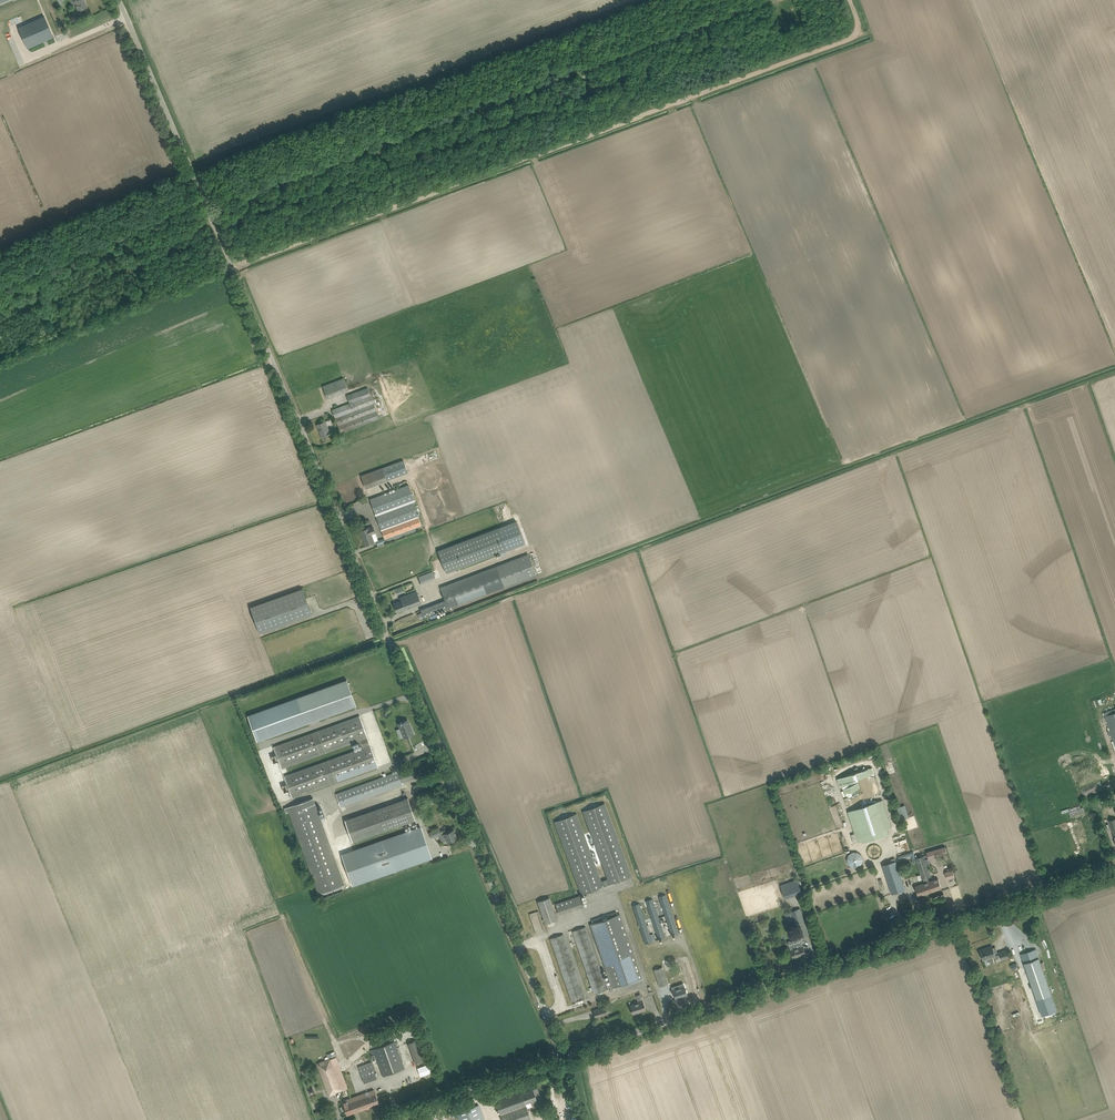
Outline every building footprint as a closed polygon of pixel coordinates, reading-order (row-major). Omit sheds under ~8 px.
[(84,0),(72,0),(73,3),(75,3),(79,11),(87,8),(84,0)] [(44,16),(19,27),(27,46),(53,35),(44,16)] [(327,399),(348,391),(343,378),(323,386),(327,399)] [(374,403),(371,395),(368,388),(346,395),(349,403),(332,410),(335,418),(341,433),(380,418),(374,403)] [(333,429),(329,430),(325,421),(317,424),(323,438),(334,434),(333,429)] [(366,488),(386,481),(408,473),(403,460),(361,475),(366,488)] [(438,479),(437,477),(437,475),(436,473),(435,472),(434,471),(432,470),(431,470),(429,470),(427,470),(425,470),(423,471),(422,472),(421,473),(420,475),(419,477),(419,478),(419,480),(419,482),(420,484),(422,486),(423,487),(425,488),(426,488),(428,488),(430,488),(431,488),(434,487),(435,486),(436,484),(437,483),(437,481),(438,479)] [(375,497),(370,499),(384,538),(386,542),(391,541),(423,529),(414,505),(412,501),(415,501),(409,485),(395,490),(375,497)] [(516,521),(498,528),(506,550),(525,543),(516,521)] [(378,540),(373,526),(369,528),(361,531),(366,545),(374,542),(378,540)] [(446,573),(506,550),(498,528),(438,550),(446,573)] [(497,566),(440,587),(445,600),(448,608),(496,590),(505,587),(536,575),(528,554),(497,566)] [(432,571),(418,576),(420,584),(435,579),(432,571)] [(401,586),(394,590),(397,594),(404,591),(401,586)] [(301,589),(250,607),(260,633),(312,614),(302,588),(301,589)] [(397,612),(402,610),(421,603),(417,591),(400,597),(401,600),(394,603),(397,612)] [(422,613),(418,614),(420,620),(424,618),(423,617),(429,615),(448,608),(445,600),(426,608),(420,610),(422,613)] [(347,680),(248,716),(257,741),(356,705),(347,680)] [(1104,712),(1109,730),(1107,731),(1109,736),(1112,735),(1113,737),(1114,744),(1114,708),(1104,712)] [(378,767),(360,715),(274,746),(281,768),(360,740),(362,747),(284,776),(292,798),(378,767)] [(400,723),(398,724),(404,737),(413,733),(411,728),(411,727),(410,725),(407,720),(402,722),(401,722),(400,722),(400,723)] [(341,806),(398,786),(404,784),(403,781),(415,777),(411,767),(406,769),(336,793),(341,806)] [(1108,805),(1108,804),(1114,802),(1114,800),(1114,797),(1103,800),(1105,806),(1108,805)] [(345,884),(314,798),(285,808),(286,813),(289,812),(318,894),(322,892),(324,898),(343,891),(341,885),(345,884)] [(352,842),(415,820),(408,798),(345,820),(352,842)] [(882,800),(848,811),(855,833),(858,841),(858,842),(862,840),(863,842),(888,834),(887,828),(891,827),(882,800)] [(560,820),(554,822),(580,890),(581,894),(582,895),(631,876),(604,803),(599,804),(594,806),(587,809),(582,811),(607,879),(601,881),(577,814),(571,815),(564,818),(560,820)] [(906,805),(897,807),(900,819),(908,818),(906,805)] [(1079,806),(1068,810),(1070,817),(1084,812),(1083,807),(1080,808),(1080,806),(1079,806)] [(418,827),(343,853),(353,883),(428,857),(418,827)] [(434,831),(429,833),(431,837),(436,835),(439,834),(441,833),(442,834),(444,834),(446,838),(448,843),(452,842),(451,840),(457,838),(454,830),(449,832),(446,833),(445,829),(441,831),(440,829),(434,831)] [(846,856),(852,869),(863,863),(857,850),(846,856)] [(914,854),(913,851),(898,856),(899,860),(911,856),(912,859),(915,858),(916,858),(915,853),(914,854)] [(927,854),(916,858),(915,858),(916,861),(922,879),(923,879),(925,883),(927,889),(930,888),(931,892),(942,888),(940,883),(938,878),(929,881),(928,877),(931,876),(927,864),(930,863),(928,857),(927,854)] [(892,894),(905,889),(896,861),(883,865),(892,894)] [(944,872),(947,880),(955,877),(952,869),(944,872)] [(798,881),(797,879),(781,885),(785,898),(802,893),(800,888),(802,887),(802,884),(801,880),(798,881)] [(927,889),(925,883),(915,886),(918,896),(931,892),(930,888),(927,889)] [(672,935),(679,933),(666,894),(659,897),(672,935)] [(575,897),(555,904),(559,915),(584,906),(580,895),(575,897)] [(545,924),(550,922),(557,920),(549,898),(538,902),(545,924)] [(658,939),(665,937),(653,899),(646,901),(658,939)] [(650,935),(639,903),(632,905),(645,944),(652,942),(652,941),(655,940),(653,934),(650,935)] [(809,934),(800,908),(785,914),(788,922),(794,920),(800,938),(809,934)] [(605,920),(591,925),(611,983),(605,984),(607,989),(608,992),(613,990),(612,988),(641,978),(620,915),(611,918),(605,920)] [(605,984),(594,953),(585,926),(543,940),(565,1004),(564,1005),(565,1006),(566,1006),(565,1006),(566,1006),(608,992),(605,984)] [(770,931),(763,935),(766,940),(773,937),(770,931)] [(803,946),(801,942),(790,946),(791,950),(794,958),(806,954),(803,946)] [(980,950),(981,955),(983,959),(991,956),(991,957),(1000,955),(1001,959),(1009,957),(1007,950),(997,953),(995,947),(993,948),(993,947),(985,950),(984,948),(980,950)] [(1036,949),(1021,954),(1022,957),(1022,958),(1024,963),(1039,958),(1038,954),(1036,949)] [(1039,958),(1024,963),(1037,1000),(1045,997),(1051,995),(1052,995),(1041,965),(1039,958)] [(666,970),(653,974),(659,991),(672,987),(666,970)] [(687,995),(685,990),(684,986),(684,987),(673,991),(673,990),(674,993),(676,999),(687,995)] [(633,1013),(645,1009),(640,994),(636,996),(638,1003),(630,1006),(633,1013)] [(595,1018),(608,1014),(605,1007),(593,1011),(595,1018)] [(418,1039),(408,1043),(414,1059),(416,1064),(426,1061),(424,1057),(424,1055),(418,1039)] [(403,1063),(395,1041),(370,1050),(371,1054),(374,1053),(381,1071),(383,1076),(405,1068),(403,1063)] [(348,1087),(336,1057),(331,1059),(331,1058),(317,1063),(329,1096),(335,1094),(334,1092),(348,1087)] [(364,1083),(377,1078),(375,1073),(371,1062),(358,1067),(364,1083)] [(428,1064),(418,1068),(421,1076),(431,1072),(428,1064)] [(533,1089),(533,1088),(519,1093),(518,1091),(495,1099),(502,1119),(531,1119),(526,1105),(527,1105),(526,1103),(530,1101),(532,1106),(543,1103),(537,1088),(533,1089)] [(358,1112),(363,1110),(369,1108),(369,1106),(379,1103),(375,1093),(374,1090),(349,1098),(354,1113),(357,1111),(358,1112)] [(347,1115),(354,1113),(349,1098),(342,1101),(343,1105),(341,1106),(341,1107),(341,1110),(343,1111),(345,1110),(347,1115)] [(479,1105),(456,1114),(459,1119),(484,1119),(479,1105)]
